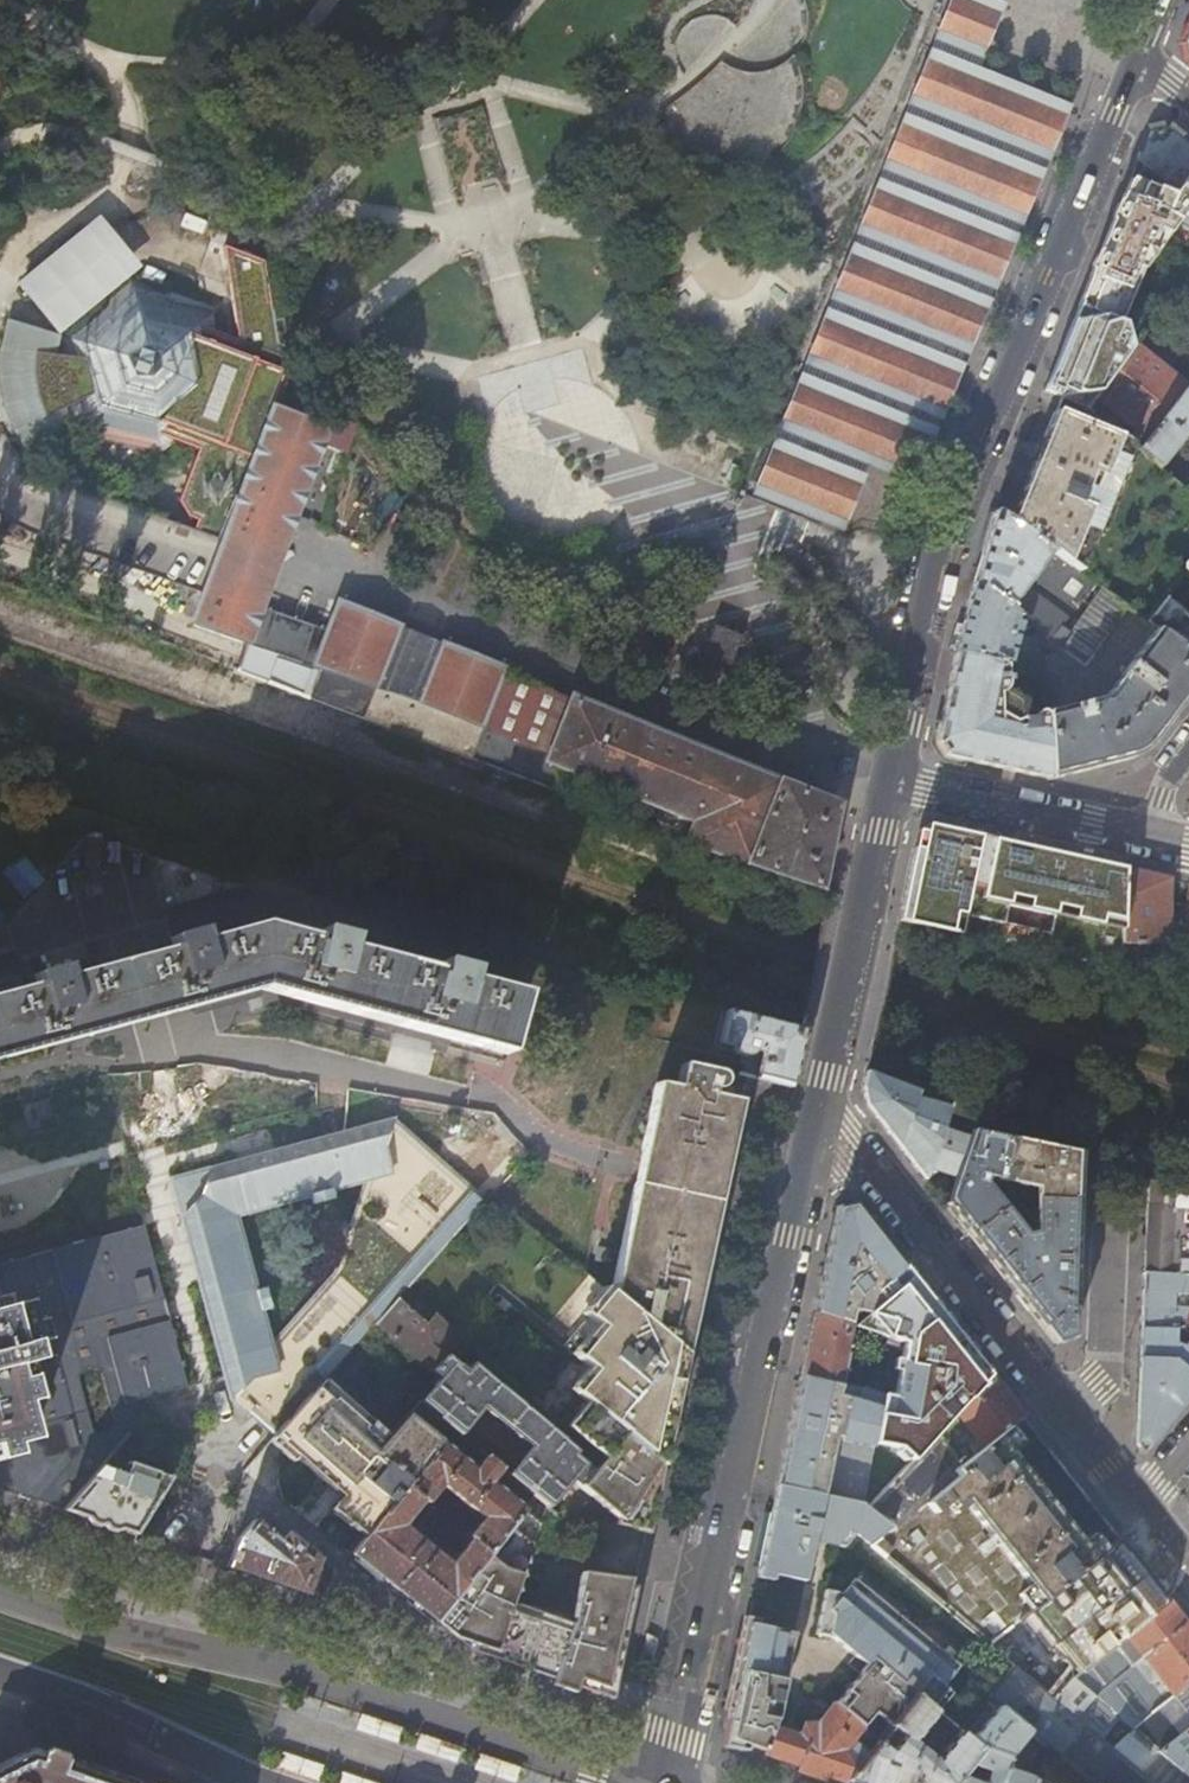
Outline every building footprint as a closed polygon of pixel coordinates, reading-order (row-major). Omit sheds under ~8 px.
[(753,494),(852,534),(855,535),(880,470),(916,484),(1067,118),(974,79),(1006,0),(950,0),(753,494)] [(705,33),(678,29),(674,60),(700,64),(705,33)] [(714,113),(718,107),(740,126),(732,135),(758,157),(813,93),(778,64),(756,90),(721,61),(692,95),(714,113)] [(1166,129),(1149,133),(1143,146),(1137,161),(1161,180),(1188,201),(1188,147),(1166,129)] [(1188,263),(1188,201),(1161,180),(1151,202),(1127,191),(1119,209),(1117,210),(1115,215),(1117,216),(1114,223),(1110,233),(1108,232),(1086,286),(1077,307),(1139,333),(1188,263)] [(280,352),(267,258),(227,242),(241,337),(251,341),(280,352)] [(196,485),(251,341),(223,330),(220,304),(130,270),(59,330),(62,352),(48,350),(50,332),(13,321),(11,327),(8,343),(7,354),(7,367),(8,380),(11,394),(14,406),(19,420),(26,433),(32,444),(35,448),(66,425),(57,408),(70,401),(74,424),(161,455),(184,439),(199,445),(180,496),(188,512),(197,516),(194,526),(211,533),(217,518),(209,514),(217,493),(196,485)] [(1139,333),(1077,307),(1070,324),(1061,346),(1114,368),(1130,345),(1139,333)] [(1176,352),(1188,362),(1188,335),(1176,352)] [(222,537),(273,406),(291,357),(251,341),(196,485),(217,493),(209,514),(217,518),(211,533),(222,537)] [(1130,345),(1114,368),(1103,383),(1096,393),(1095,395),(1134,425),(1125,437),(1128,440),(1132,443),(1137,447),(1183,389),(1185,387),(1179,383),(1130,345)] [(1114,368),(1061,346),(1053,367),(1043,390),(1061,397),(1086,407),(1095,395),(1096,393),(1085,389),(1087,383),(1092,384),(1094,379),(1103,383),(1114,368)] [(1179,383),(1185,387),(1188,382),(1188,372),(1179,383)] [(1183,389),(1137,447),(1160,465),(1188,429),(1188,393),(1183,389)] [(270,574),(327,427),(273,406),(222,537),(211,564),(188,623),(241,644),(237,658),(234,664),(361,707),(396,627),(396,626),(336,602),(324,631),(258,606),(270,574)] [(1078,573),(1132,443),(1128,440),(1055,411),(1052,419),(1016,508),(1010,521),(1010,522),(1048,551),(1078,573)] [(346,452),(356,424),(335,416),(324,444),(346,452)] [(762,440),(762,441),(741,493),(744,494),(765,441),(762,440)] [(1137,447),(1132,443),(1078,573),(1093,584),(1122,606),(1144,621),(1157,604),(1180,574),(1188,562),(1188,488),(1160,465),(1137,447)] [(1048,551),(1010,522),(993,511),(981,555),(973,584),(1007,609),(1024,585),(1030,577),(1048,551)] [(1093,584),(1078,573),(1048,551),(1030,577),(1075,609),(1082,601),(1093,584)] [(1180,574),(1188,580),(1188,562),(1180,574)] [(1007,609),(973,584),(962,623),(955,650),(954,651),(990,661),(1002,664),(1003,665),(1009,640),(1016,615),(1007,609)] [(1093,584),(1082,601),(1085,604),(1065,628),(1061,625),(1050,640),(1081,662),(1122,606),(1093,584)] [(1067,617),(1024,585),(1007,609),(1016,615),(1022,619),(1038,631),(1050,640),(1061,625),(1067,617)] [(1185,624),(1157,604),(1144,621),(1153,628),(1188,655),(1188,618),(1185,624)] [(1039,648),(1038,631),(1022,619),(1016,638),(1009,640),(1039,648)] [(407,722),(440,645),(396,627),(361,707),(407,722)] [(713,628),(701,655),(729,667),(741,639),(713,628)] [(1188,691),(1188,655),(1153,628),(1102,696),(1043,714),(1043,718),(1048,779),(1080,771),(1130,758),(1146,749),(1154,737),(1181,702),(1188,691)] [(1040,675),(1039,648),(1009,640),(1003,665),(1040,675)] [(500,672),(501,669),(440,643),(440,645),(407,722),(472,743),(500,672)] [(1040,675),(1003,665),(1002,664),(990,661),(954,651),(949,679),(940,723),(937,735),(949,757),(1001,768),(1048,779),(1043,718),(1043,714),(1040,675)] [(361,707),(234,664),(233,668),(306,697),(559,792),(563,783),(539,775),(535,766),(472,743),(407,722),(361,707)] [(545,761),(568,700),(500,672),(472,743),(535,766),(542,768),(545,761)] [(833,803),(716,756),(715,758),(700,752),(701,750),(647,728),(569,696),(568,700),(545,761),(647,801),(681,815),(694,820),(688,838),(819,888),(821,881),(836,810),(829,810),(833,803)] [(675,830),(681,815),(647,801),(644,806),(675,830)] [(1045,952),(1121,962),(1124,868),(1113,865),(1021,845),(957,831),(944,828),(936,828),(925,832),(919,837),(914,844),(913,846),(907,874),(897,922),(958,935),(962,915),(1003,924),(1007,904),(1053,913),(1045,952)] [(1188,882),(1184,908),(1167,905),(1169,877),(1124,868),(1121,962),(1160,964),(1188,970),(1188,882)] [(149,1019),(189,1008),(199,1005),(249,992),(260,989),(280,994),(409,1029),(434,1035),(463,1043),(506,1055),(522,994),(469,980),(471,970),(440,962),(436,977),(347,953),(351,938),(320,930),(316,945),(260,930),(205,945),(200,930),(170,938),(172,948),(132,959),(66,977),(64,967),(49,971),(33,975),(36,985),(0,994),(0,1059),(149,1019)] [(663,1000),(646,1019),(660,1023),(719,1037),(726,1008),(669,994),(663,1000)] [(726,1008),(719,1037),(718,1043),(729,1046),(730,1048),(730,1049),(731,1051),(732,1052),(734,1054),(735,1055),(736,1055),(738,1056),(737,1062),(742,1064),(740,1074),(790,1087),(795,1059),(802,1029),(726,1008)] [(638,1164),(610,1292),(683,1354),(690,1321),(702,1263),(712,1217),(719,1186),(726,1155),(733,1119),(737,1101),(710,1095),(715,1072),(680,1064),(675,1087),(655,1083),(638,1164)] [(902,1069),(898,1081),(917,1088),(919,1088),(950,1099),(954,1087),(902,1069)] [(917,1088),(898,1081),(866,1070),(865,1073),(864,1079),(863,1087),(867,1104),(897,1143),(925,1178),(929,1165),(950,1099),(919,1088),(917,1088)] [(979,1109),(950,1099),(929,1165),(957,1176),(973,1128),(979,1109)] [(173,1177),(230,1398),(276,1439),(326,1382),(356,1347),(400,1297),(486,1202),(395,1120),(173,1177)] [(1011,1136),(973,1128),(957,1176),(947,1206),(954,1215),(963,1226),(969,1234),(1004,1204),(985,1180),(986,1175),(1008,1180),(1011,1163),(1006,1161),(1011,1136)] [(1078,1153),(1011,1136),(1006,1161),(1011,1163),(1008,1180),(1034,1186),(1033,1196),(1076,1200),(1077,1182),(1078,1153)] [(1148,1180),(1147,1193),(1146,1206),(1183,1208),(1182,1223),(1188,1223),(1188,1194),(1148,1180)] [(1074,1262),(1076,1200),(1033,1196),(1032,1228),(1024,1230),(1004,1204),(969,1234),(993,1265),(1055,1343),(1072,1336),(1074,1262)] [(817,1299),(814,1313),(849,1324),(854,1326),(886,1299),(880,1289),(904,1266),(878,1233),(854,1203),(837,1207),(825,1261),(817,1299)] [(1181,1259),(1181,1253),(1174,1253),(1175,1241),(1188,1242),(1188,1223),(1182,1223),(1183,1208),(1146,1206),(1145,1230),(1143,1272),(1188,1275),(1188,1260),(1181,1259)] [(3,1489),(52,1506),(63,1510),(99,1468),(119,1445),(146,1414),(142,1397),(186,1385),(143,1226),(0,1264),(0,1294),(1,1297),(0,1297),(0,1488),(3,1489)] [(919,1284),(904,1266),(880,1289),(886,1299),(854,1326),(908,1344),(895,1396),(882,1394),(863,1501),(868,1505),(990,1375),(974,1355),(948,1321),(919,1284)] [(1188,1308),(1167,1308),(1168,1296),(1188,1296),(1188,1275),(1143,1272),(1142,1295),(1141,1323),(1141,1327),(1164,1328),(1182,1329),(1188,1308)] [(684,1355),(683,1354),(610,1292),(607,1290),(562,1346),(591,1370),(553,1417),(582,1441),(590,1448),(602,1458),(622,1436),(639,1450),(652,1461),(660,1468),(660,1467),(660,1466),(668,1431),(679,1379),(684,1355)] [(421,1401),(456,1429),(488,1456),(501,1467),(535,1495),(544,1503),(546,1504),(568,1478),(577,1486),(578,1486),(579,1485),(602,1458),(590,1448),(579,1462),(570,1455),(572,1452),(560,1440),(561,1439),(527,1411),(531,1407),(578,1446),(582,1441),(553,1417),(481,1353),(475,1358),(522,1398),(518,1403),(484,1375),(485,1374),(473,1363),(465,1371),(446,1356),(463,1337),(435,1313),(428,1322),(400,1297),(356,1347),(421,1401)] [(837,1383),(849,1324),(814,1313),(807,1342),(801,1374),(837,1383)] [(1186,1397),(1188,1394),(1188,1335),(1182,1329),(1164,1328),(1141,1327),(1139,1365),(1138,1371),(1135,1442),(1138,1445),(1142,1450),(1186,1397)] [(893,1525),(868,1505),(863,1501),(882,1394),(837,1383),(801,1374),(796,1394),(790,1425),(787,1439),(783,1457),(780,1468),(776,1486),(770,1517),(764,1543),(763,1551),(761,1559),(759,1568),(758,1572),(805,1582),(814,1539),(844,1545),(856,1531),(871,1544),(893,1525)] [(1006,1395),(990,1375),(868,1505),(893,1525),(958,1473),(954,1467),(1022,1415),(1006,1395)] [(445,1442),(456,1429),(421,1401),(391,1436),(326,1382),(276,1439),(340,1496),(329,1509),(364,1536),(366,1538),(445,1442)] [(146,1414),(119,1445),(140,1459),(149,1460),(171,1437),(146,1414)] [(1036,1433),(1022,1415),(954,1467),(958,1473),(893,1525),(871,1544),(870,1544),(988,1643),(1121,1540),(1096,1509),(1066,1472),(1036,1433)] [(656,1487),(660,1468),(652,1461),(639,1450),(622,1436),(602,1458),(579,1485),(616,1517),(615,1524),(646,1531),(656,1487)] [(488,1456),(476,1470),(445,1442),(366,1538),(351,1555),(382,1580),(434,1621),(487,1554),(523,1509),(490,1481),(501,1467),(488,1456)] [(99,1468),(63,1510),(102,1523),(134,1535),(168,1478),(128,1465),(126,1470),(111,1466),(109,1471),(99,1468)] [(627,1609),(633,1585),(581,1574),(572,1615),(574,1616),(573,1621),(514,1600),(544,1503),(535,1495),(523,1509),(487,1554),(434,1621),(471,1651),(485,1655),(493,1658),(513,1665),(562,1682),(587,1691),(607,1698),(618,1650),(627,1609)] [(291,1589),(314,1598),(327,1561),(293,1532),(290,1536),(260,1513),(237,1537),(228,1567),(249,1574),(268,1581),(291,1589)] [(1130,1551),(1121,1540),(988,1643),(987,1643),(1016,1668),(1052,1697),(1069,1676),(1164,1595),(1130,1551)] [(943,1687),(960,1666),(855,1579),(842,1595),(825,1591),(815,1636),(833,1641),(854,1658),(847,1667),(860,1678),(835,1706),(878,1741),(913,1696),(936,1714),(952,1694),(943,1687)] [(1148,1617),(1091,1663),(1072,1678),(1069,1676),(1052,1697),(1016,1668),(1003,1684),(988,1701),(998,1710),(1030,1737),(1044,1749),(1055,1757),(1082,1723),(1075,1717),(1093,1698),(1093,1697),(1130,1728),(1162,1703),(1148,1684),(1158,1676),(1172,1695),(1188,1682),(1188,1627),(1181,1616),(1168,1600),(1148,1617)] [(774,1727),(793,1634),(755,1625),(747,1623),(745,1632),(745,1633),(744,1637),(741,1652),(737,1670),(731,1698),(725,1726),(734,1741),(747,1746),(762,1751),(774,1727)] [(1172,1695),(1162,1703),(1130,1728),(1093,1697),(1093,1698),(1075,1717),(1082,1723),(1135,1770),(1157,1752),(1188,1727),(1188,1682),(1172,1695)] [(936,1714),(913,1696),(878,1741),(847,1781),(854,1782),(953,1782),(956,1779),(966,1766),(978,1751),(970,1743),(959,1734),(936,1714)] [(847,1781),(878,1741),(835,1706),(833,1705),(816,1725),(808,1725),(803,1738),(799,1736),(774,1727),(762,1751),(811,1768),(847,1781)] [(1030,1737),(998,1710),(970,1743),(978,1751),(966,1766),(988,1774),(985,1781),(976,1778),(974,1782),(1027,1782),(1004,1774),(1006,1766),(1030,1737)] [(406,1729),(363,1714),(358,1730),(400,1744),(406,1729)] [(1082,1723),(1055,1757),(1085,1782),(1151,1782),(1135,1770),(1082,1723)] [(803,1738),(808,1725),(803,1726),(799,1736),(803,1738)] [(1157,1752),(1135,1770),(1151,1782),(1188,1782),(1188,1727),(1157,1752)] [(465,1748),(422,1734),(417,1750),(459,1764),(465,1748)] [(72,1763),(31,1749),(0,1764),(0,1782),(129,1782),(72,1763)] [(1055,1757),(1044,1749),(1041,1757),(1070,1782),(1085,1782),(1055,1757)] [(327,1767),(285,1752),(280,1768),(322,1782),(327,1767)] [(482,1754),(476,1770),(515,1782),(519,1782),(524,1768),(482,1754)] [(344,1772),(340,1782),(377,1782),(344,1772)]
